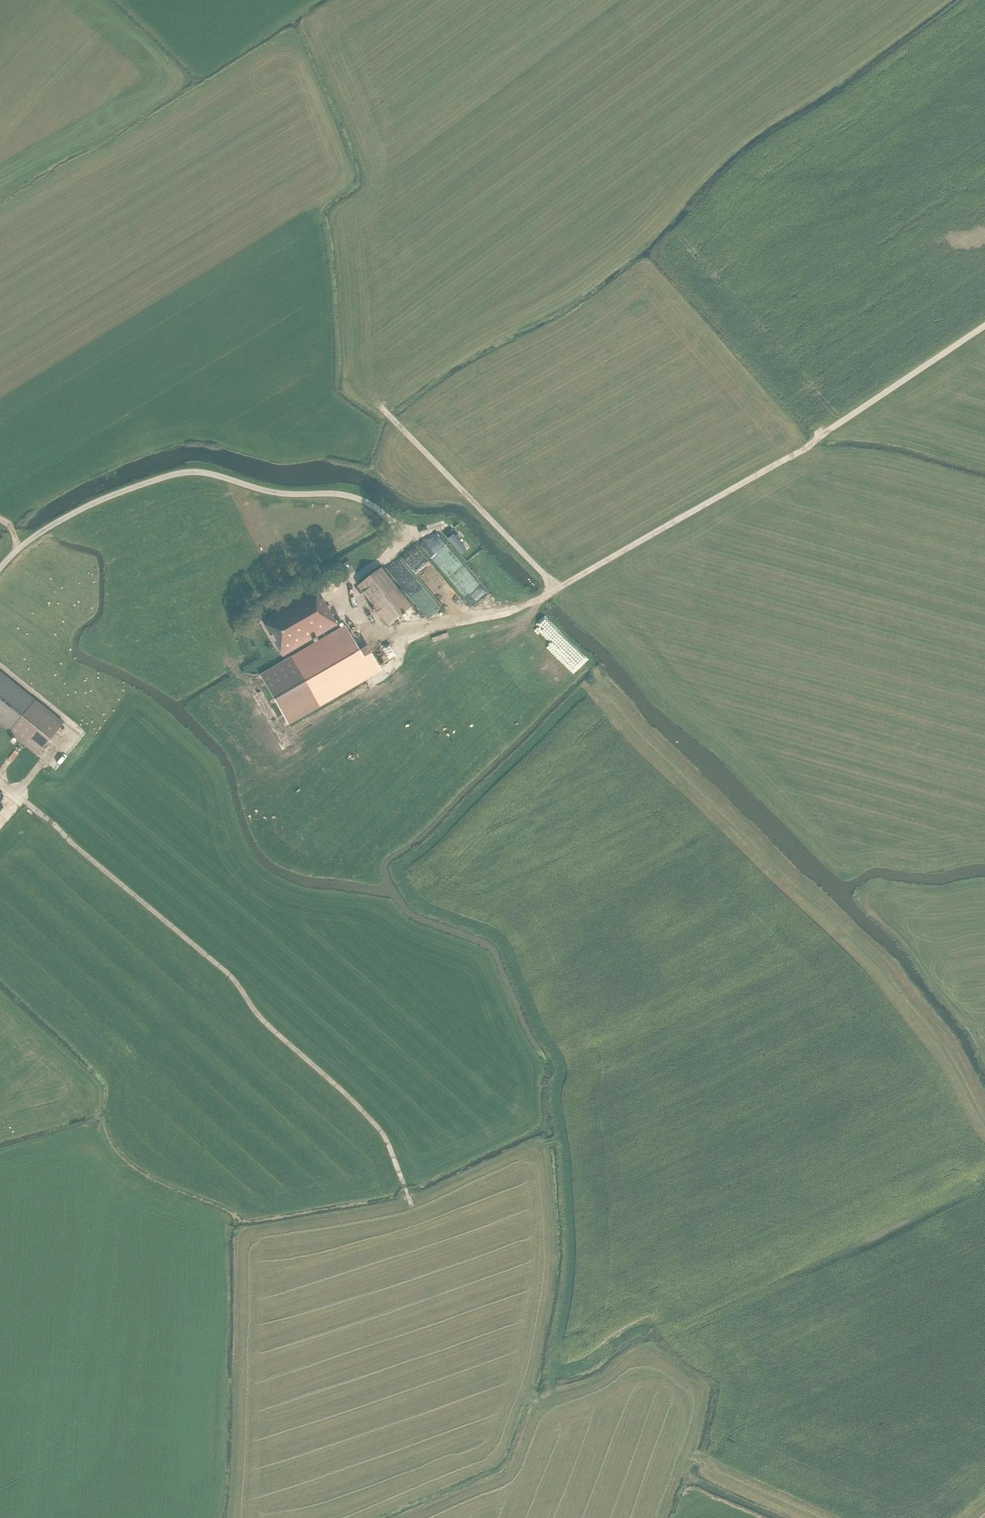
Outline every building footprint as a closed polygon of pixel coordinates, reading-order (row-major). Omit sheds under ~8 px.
[(457,556),(437,531),(426,540),(446,564),(457,556)] [(421,561),(427,557),(417,544),(407,551),(415,561),(419,559),(421,561)] [(384,565),(398,581),(412,570),(398,553),(384,565)] [(463,601),(433,564),(419,575),(449,612),(463,601)] [(412,607),(381,568),(358,586),(389,626),(412,607)] [(321,601),(315,592),(262,622),(282,656),(337,625),(323,600),(321,601)] [(288,724),(380,671),(351,622),(260,675),(288,724)] [(63,724),(0,672),(0,725),(37,755),(63,724)]
